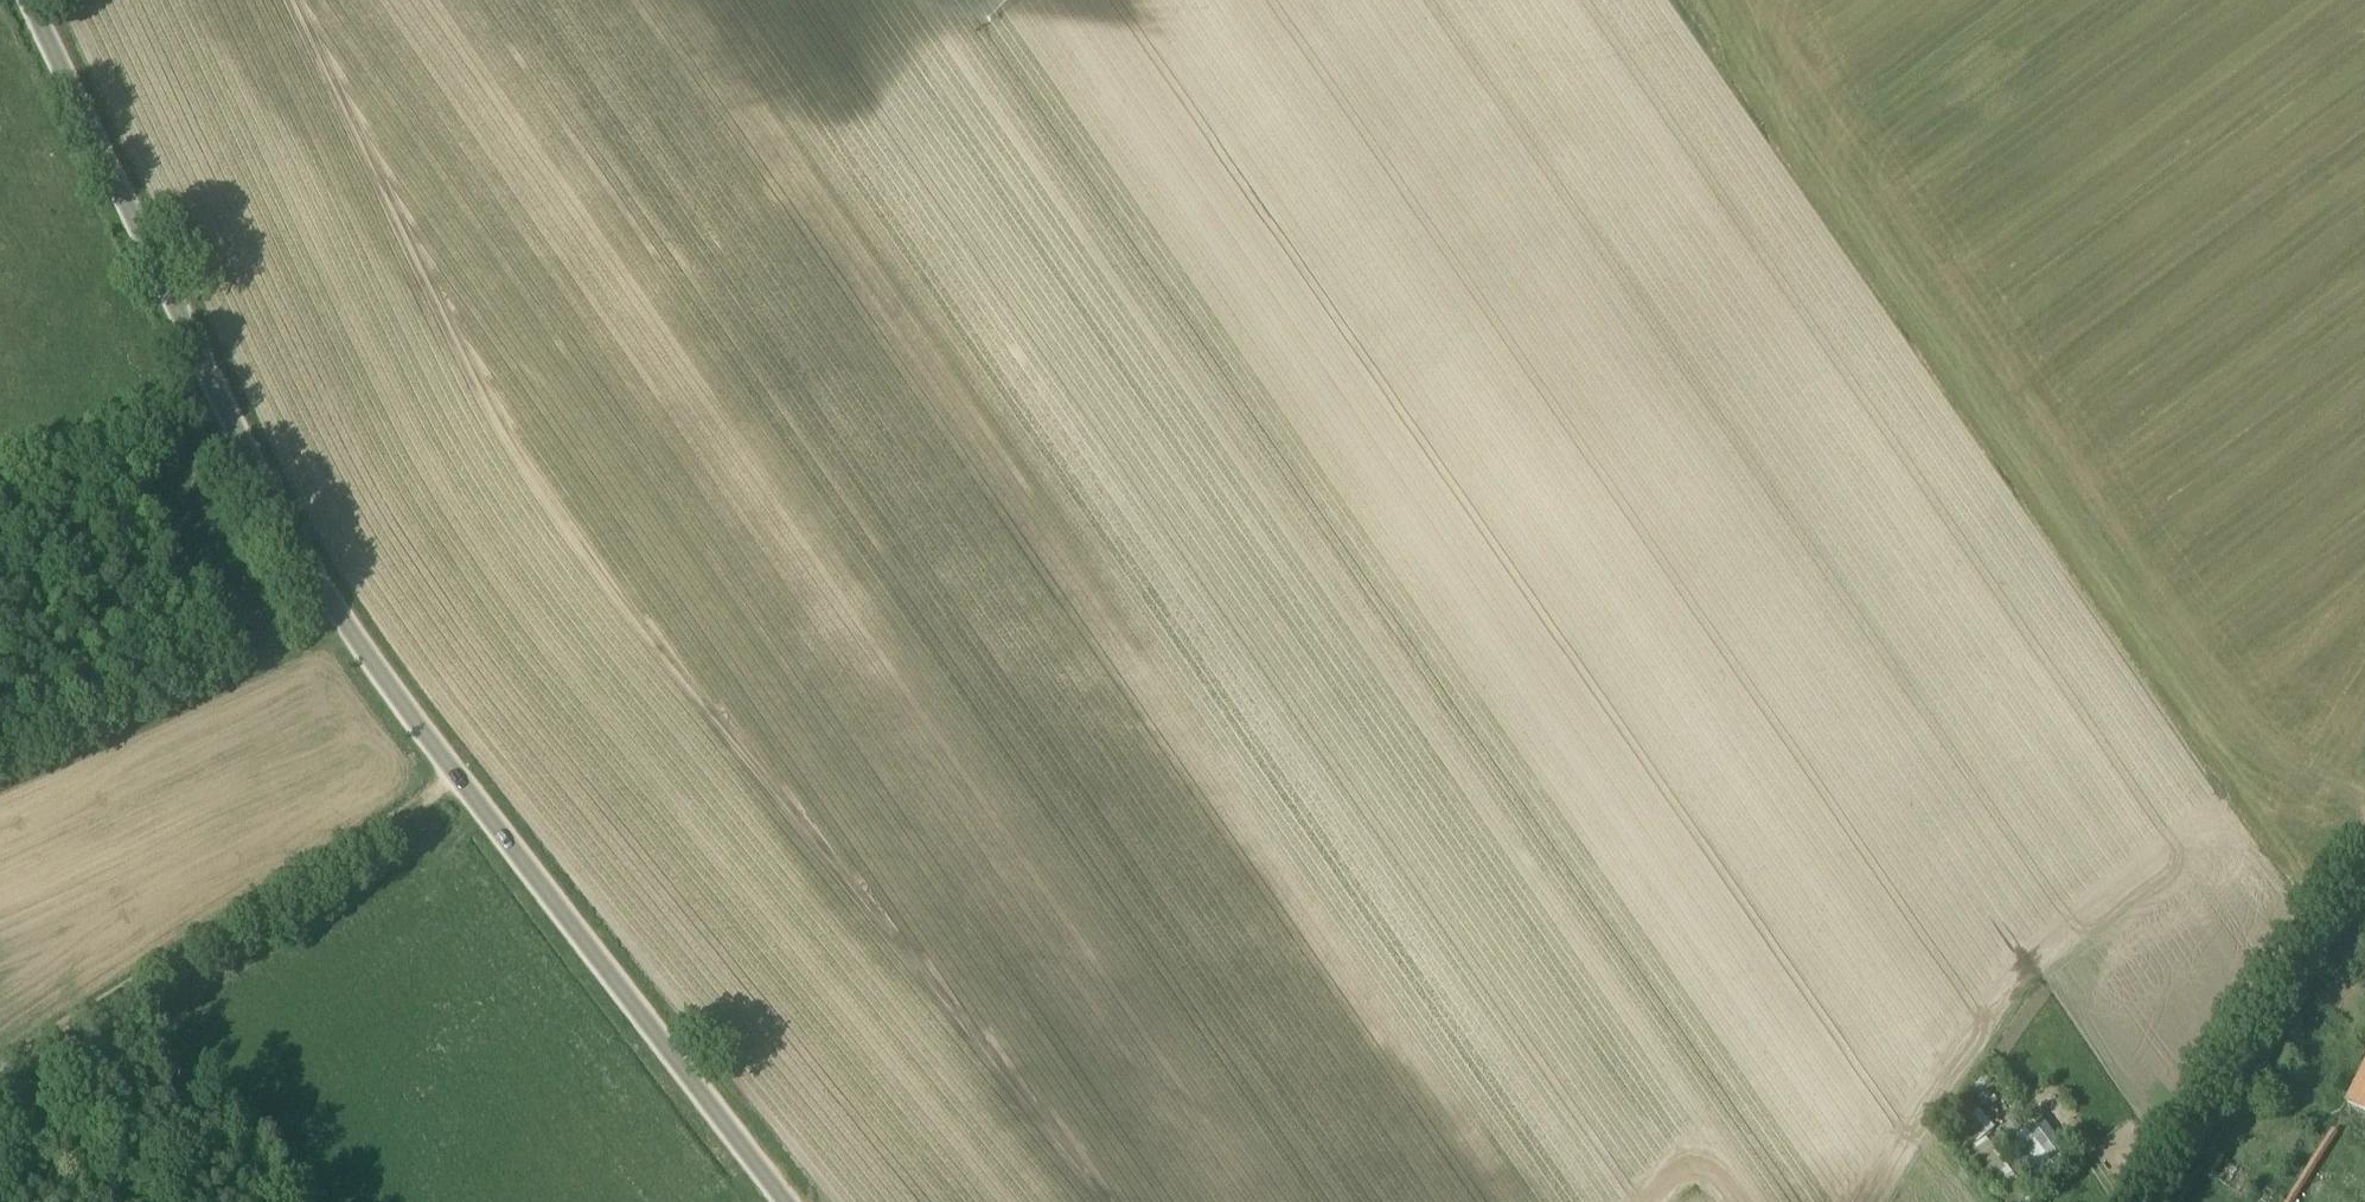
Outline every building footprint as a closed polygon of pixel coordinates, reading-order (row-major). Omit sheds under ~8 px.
[(2364,1109),(2364,1056),(2344,1099),(2364,1109)] [(2040,1179),(2069,1159),(2041,1118),(2012,1139),(2040,1179)]
